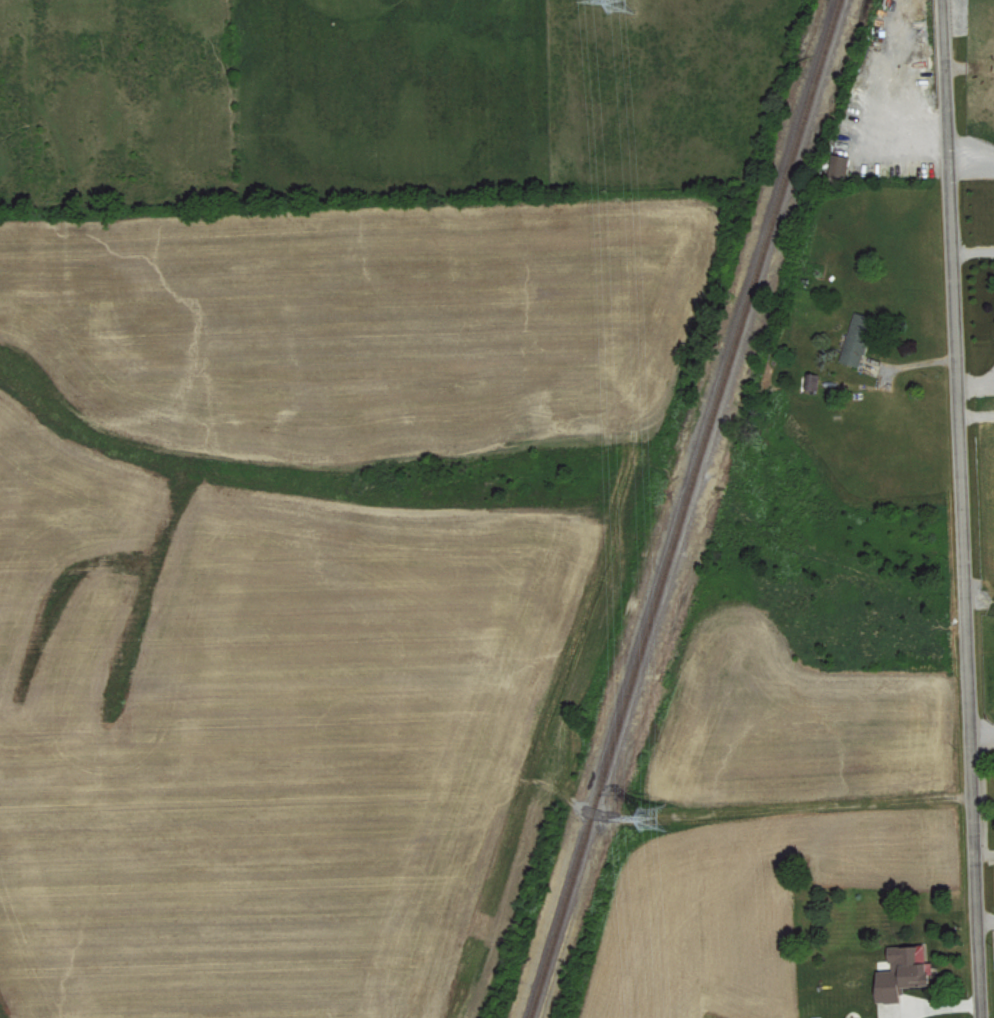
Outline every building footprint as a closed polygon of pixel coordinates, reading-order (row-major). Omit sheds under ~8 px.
[(829,175),(847,177),(850,155),(833,152),(829,175)] [(842,360),(863,366),(878,316),(856,310),(842,360)] [(805,388),(819,389),(820,372),(806,371),(805,388)] [(892,946),(893,970),(879,970),(880,1002),(906,1001),(905,986),(932,985),(930,945),(892,946)]
